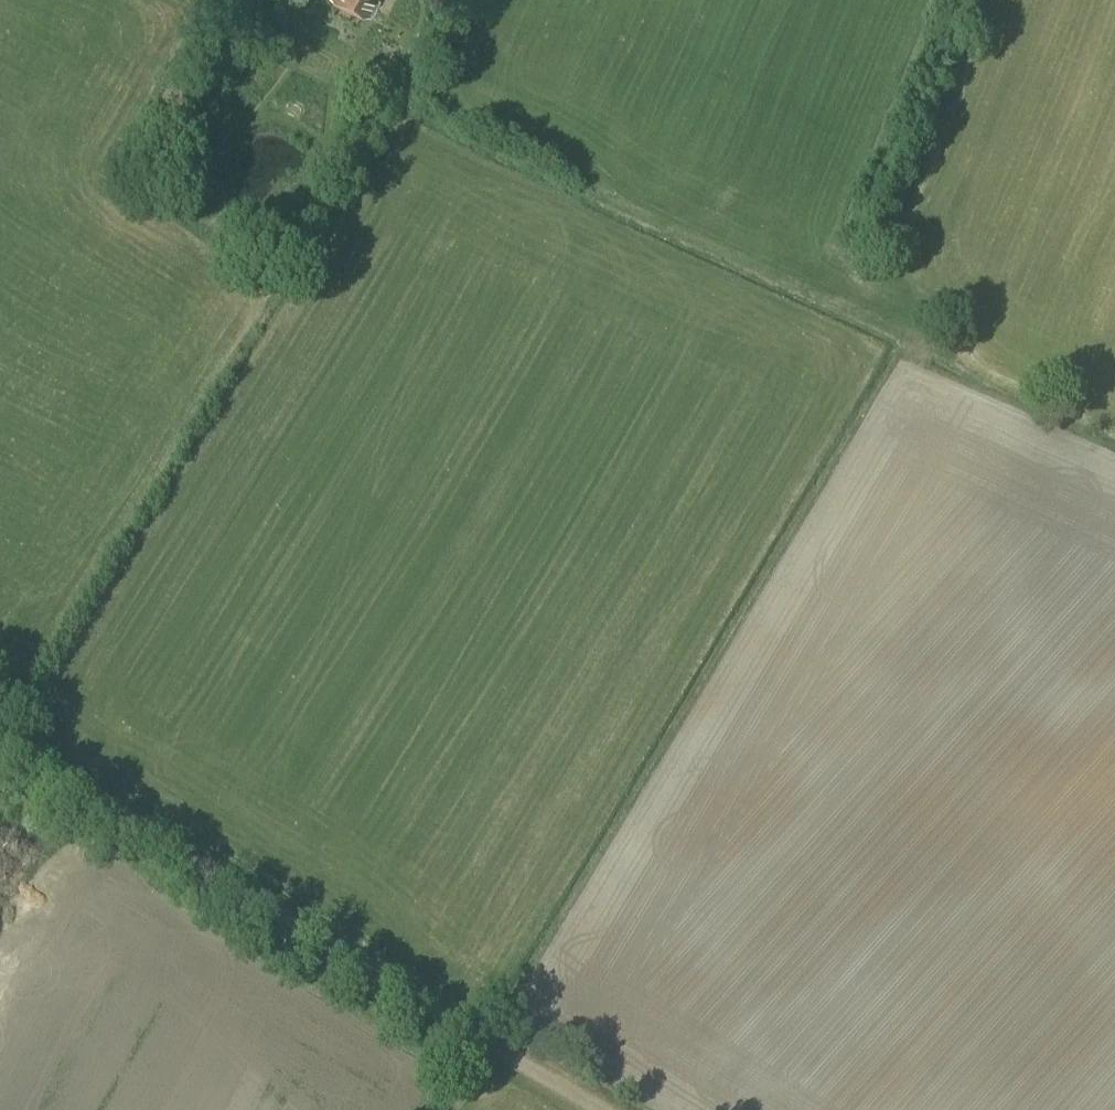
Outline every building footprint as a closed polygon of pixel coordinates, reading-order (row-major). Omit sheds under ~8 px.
[(369,17),(377,0),(335,0),(369,17)]
